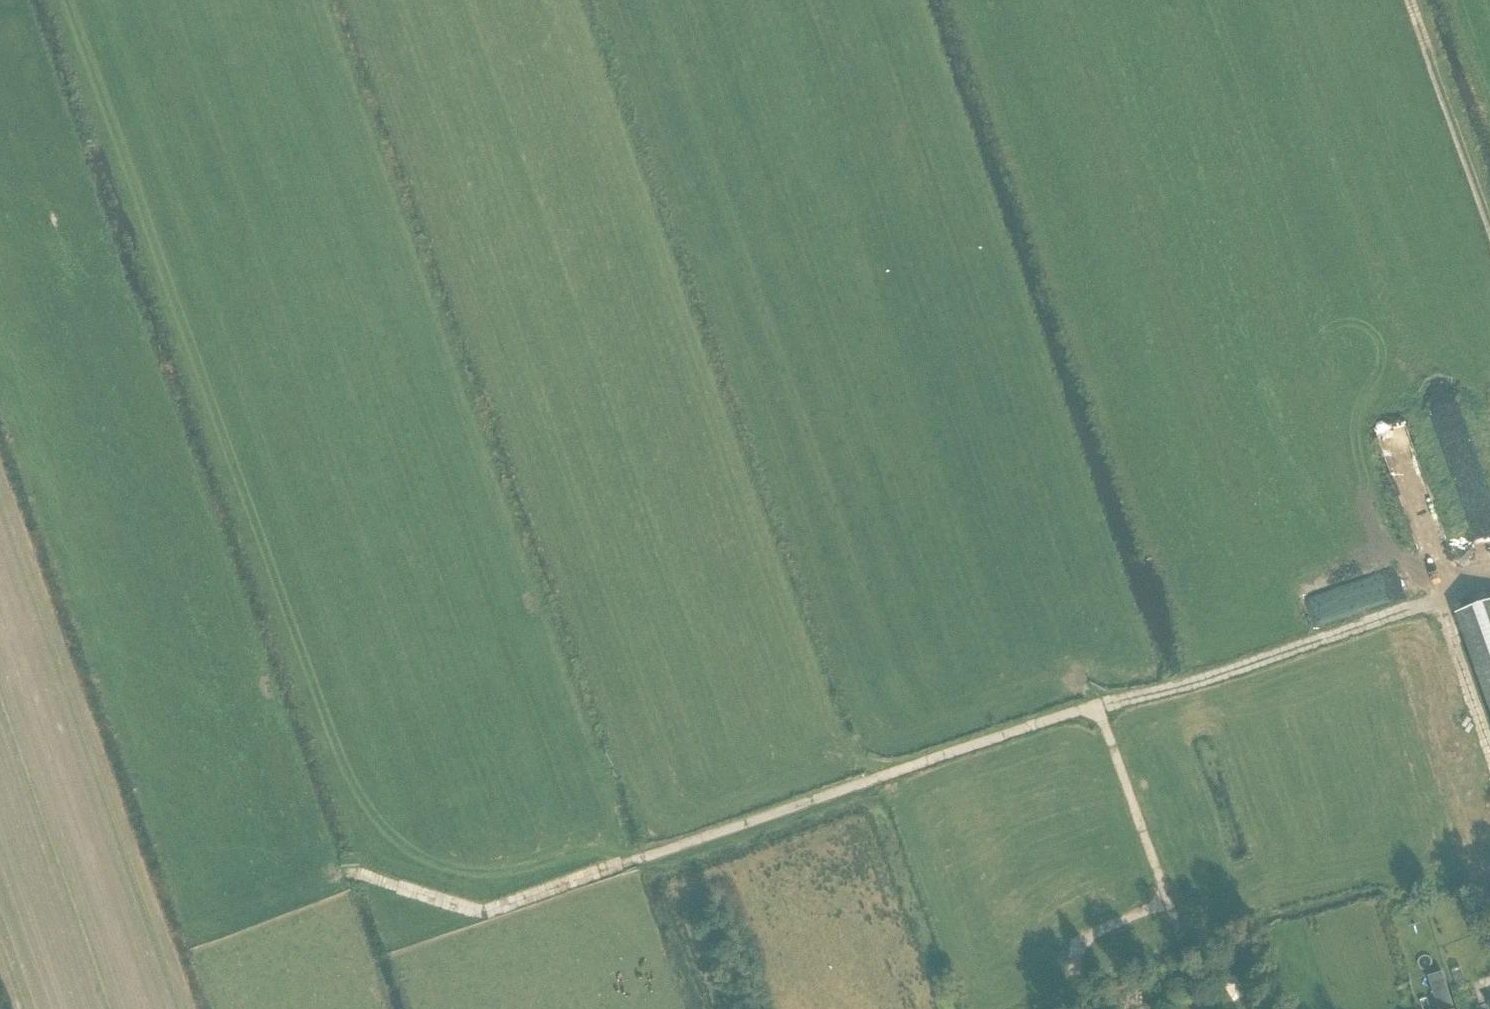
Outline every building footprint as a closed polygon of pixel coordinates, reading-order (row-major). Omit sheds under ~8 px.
[(1486,992),(1489,991),(1489,972),(1481,974),(1486,992)] [(1434,994),(1439,1008),(1448,1008),(1454,1007),(1448,990),(1434,994)]
